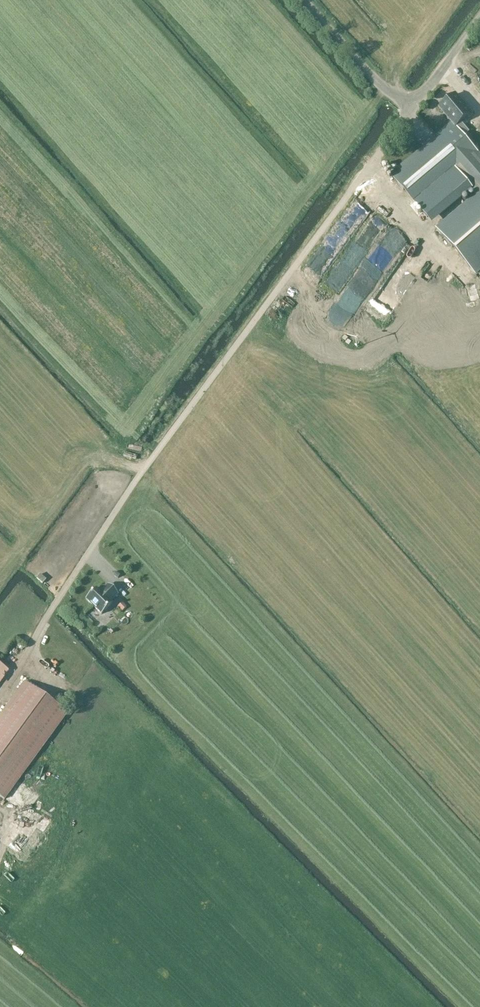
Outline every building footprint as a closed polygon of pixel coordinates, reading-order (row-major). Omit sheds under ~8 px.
[(452,97),(443,105),(456,120),(391,175),(418,207),(449,181),(451,185),(461,177),(477,196),(437,230),(475,274),(479,269),(479,158),(463,138),(469,133),(459,121),(467,115),(452,97)] [(356,237),(365,243),(377,225),(367,219),(363,224),(346,213),(332,233),(348,244),(341,255),(348,260),(350,258),(355,261),(359,254),(349,248),(356,237)] [(397,223),(384,241),(391,246),(392,245),(397,249),(409,232),(397,223)] [(423,252),(414,262),(420,266),(428,256),(423,252)] [(351,288),(365,297),(373,285),(368,282),(383,259),(374,253),(351,288)] [(313,264),(306,269),(311,275),(318,269),(313,264)] [(318,284),(331,292),(338,279),(325,272),(318,284)] [(382,284),(379,296),(395,300),(398,287),(382,284)] [(377,311),(381,306),(375,301),(371,307),(377,311)] [(100,593),(96,589),(85,600),(101,615),(111,604),(110,603),(118,595),(108,585),(100,593)] [(120,599),(115,603),(120,609),(125,604),(120,599)] [(102,628),(109,634),(113,629),(106,624),(102,628)] [(24,682),(0,714),(0,798),(4,801),(67,714),(24,682)] [(6,871),(9,859),(1,857),(0,860),(0,869),(6,871)]
